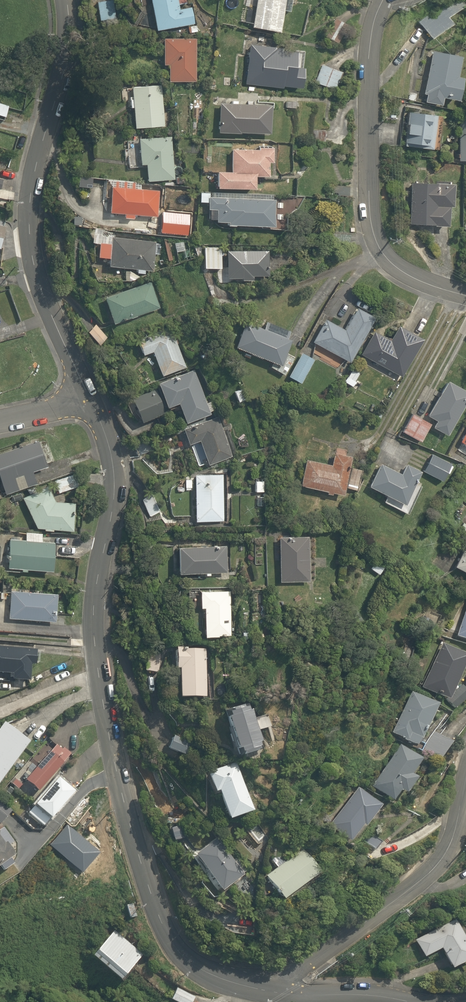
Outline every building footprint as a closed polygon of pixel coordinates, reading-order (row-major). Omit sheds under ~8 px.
[(96,2),(100,24),(117,21),(113,0),(107,0),(96,2)] [(186,0),(150,0),(156,34),(196,27),(193,7),(180,9),(179,5),(187,4),(186,0)] [(254,29),(283,32),(286,0),(256,0),(254,29)] [(430,38),(451,23),(447,17),(463,5),(459,0),(453,0),(439,10),(438,8),(418,21),(430,38)] [(332,9),(322,3),(314,17),(323,23),(332,9)] [(348,26),(336,19),(326,38),(339,44),(348,26)] [(196,39),(162,38),(161,66),(168,66),(167,82),(195,83),(196,39)] [(276,74),(278,48),(247,45),(243,85),(284,89),(285,75),(276,74)] [(431,51),(422,93),(425,94),(424,101),(438,104),(440,96),(454,99),(458,77),(454,76),(457,55),(431,51)] [(343,73),(322,65),(315,83),(336,91),(343,73)] [(163,85),(134,85),(134,99),(129,99),(129,108),(134,108),(134,129),(163,129),(163,85)] [(272,106),(218,103),(217,134),(271,137),(272,106)] [(403,145),(430,149),(434,115),(408,112),(403,145)] [(458,116),(458,160),(465,160),(465,116),(458,116)] [(171,137),(138,139),(140,168),(146,167),(147,183),(174,182),(171,137)] [(271,165),(272,152),(232,149),(230,172),(218,172),(217,189),(256,192),(257,178),(268,178),(269,165),(271,165)] [(404,170),(411,170),(412,155),(404,154),(404,170)] [(450,182),(409,181),(408,223),(430,224),(430,225),(445,225),(446,212),(449,212),(450,182)] [(155,190),(111,187),(109,215),(153,218),(155,190)] [(207,226),(275,230),(277,201),(274,201),(274,195),(200,190),(199,203),(208,203),(207,226)] [(191,237),(192,221),(174,221),(174,237),(191,237)] [(161,241),(100,236),(98,259),(110,260),(109,268),(153,272),(155,256),(160,256),(161,241)] [(220,247),(203,246),(203,270),(220,270),(220,247)] [(254,279),(269,279),(270,253),(227,251),(226,280),(254,281),(254,279)] [(105,279),(106,266),(93,265),(93,278),(105,279)] [(152,281),(102,297),(112,326),(162,309),(152,281)] [(346,331),(327,320),(313,343),(351,364),(376,319),(357,309),(346,331)] [(286,352),(291,340),(245,320),(233,348),(271,364),(269,369),(284,375),(293,355),(286,352)] [(97,325),(88,335),(98,345),(108,336),(97,325)] [(401,375),(403,376),(425,341),(399,327),(391,341),(375,332),(364,351),(392,366),(386,378),(396,384),(401,375)] [(174,333),(139,346),(144,357),(152,354),(160,375),(186,366),(174,333)] [(302,384),(315,361),(303,353),(289,378),(302,384)] [(131,397),(140,423),(168,414),(167,412),(178,408),(184,426),(210,417),(209,414),(213,413),(210,403),(206,404),(195,370),(156,382),(158,388),(131,397)] [(360,374),(353,370),(349,377),(356,382),(360,374)] [(356,382),(349,377),(345,383),(353,387),(357,382),(356,382)] [(445,380),(426,415),(435,420),(431,427),(446,435),(465,398),(465,391),(445,380)] [(242,388),(233,392),(239,404),(247,401),(242,388)] [(429,424),(410,413),(400,431),(420,441),(429,424)] [(218,417),(183,431),(190,446),(198,443),(208,465),(233,455),(218,417)] [(38,441),(0,454),(0,484),(4,495),(36,484),(33,475),(48,470),(38,441)] [(341,494),(350,456),(346,455),(347,450),(336,447),(335,453),(332,452),(329,464),(303,458),(297,485),(325,491),(324,493),(330,494),(331,492),(341,494)] [(450,463),(430,453),(421,471),(440,481),(450,463)] [(399,473),(379,463),(367,486),(403,504),(420,470),(405,463),(399,473)] [(362,470),(351,467),(346,487),(356,490),(362,470)] [(72,474),(52,481),(57,494),(77,487),(72,474)] [(224,474),(194,475),(194,480),(185,480),(185,490),(194,490),(194,522),(225,522),(224,474)] [(266,479),(255,479),(255,494),(265,494),(266,479)] [(45,483),(20,497),(38,531),(74,533),(76,502),(54,500),(45,483)] [(153,492),(140,498),(149,518),(162,512),(153,492)] [(24,542),(8,541),(6,569),(54,571),(55,543),(43,543),(43,534),(24,533),(24,542)] [(306,536),(277,536),(278,581),(307,580),(306,536)] [(88,541),(57,539),(56,556),(87,558),(88,541)] [(465,573),(465,541),(452,565),(465,573)] [(226,545),(178,544),(177,568),(226,569),(226,545)] [(266,546),(253,547),(255,565),(268,564),(266,546)] [(378,574),(385,564),(376,558),(369,568),(378,574)] [(56,592),(7,590),(6,620),(55,623),(56,592)] [(232,591),(200,590),(200,611),(205,611),(204,639),(221,639),(221,635),(231,635),(232,591)] [(465,639),(465,605),(455,635),(465,639)] [(251,630),(242,631),(244,643),(253,642),(251,630)] [(465,655),(465,654),(441,643),(420,687),(445,699),(465,655)] [(29,684),(30,670),(34,670),(36,647),(0,645),(0,676),(10,677),(10,683),(29,684)] [(209,651),(176,650),(175,674),(182,674),(181,701),(207,701),(209,651)] [(160,675),(163,653),(149,651),(146,673),(160,675)] [(461,685),(446,699),(454,708),(465,697),(465,690),(461,685)] [(416,738),(418,738),(435,703),(410,692),(390,733),(402,738),(401,740),(413,745),(416,738)] [(250,709),(248,702),(240,705),(240,704),(222,710),(224,715),(223,715),(223,716),(221,717),(230,749),(235,748),(236,750),(244,748),(244,750),(255,748),(255,746),(256,745),(255,741),(258,741),(249,709),(250,709)] [(4,722),(0,728),(0,782),(29,740),(4,722)] [(449,741),(434,732),(421,752),(436,761),(449,741)] [(190,743),(171,735),(166,747),(185,755),(190,743)] [(40,794),(70,756),(54,744),(24,782),(40,794)] [(419,758),(399,744),(370,786),(390,800),(397,789),(402,792),(413,777),(408,773),(419,758)] [(252,810),(236,762),(206,771),(212,791),(216,790),(226,818),(252,810)] [(47,831),(75,795),(57,780),(28,817),(47,831)] [(379,804),(357,788),(328,825),(347,841),(360,824),(363,825),(379,804)] [(0,802),(0,825),(1,826),(13,813),(0,802)] [(375,849),(381,841),(371,833),(364,841),(375,849)] [(0,835),(0,868),(1,868),(6,875),(17,867),(13,861),(16,858),(0,835)] [(193,853),(219,890),(242,874),(216,837),(193,853)] [(318,871),(301,849),(264,875),(281,898),(318,871)] [(414,940),(421,956),(439,948),(449,967),(465,958),(465,942),(455,920),(414,940)] [(142,952),(112,928),(90,953),(119,978),(142,952)] [(175,986),(170,998),(178,1001),(190,1001),(193,995),(175,986)]
